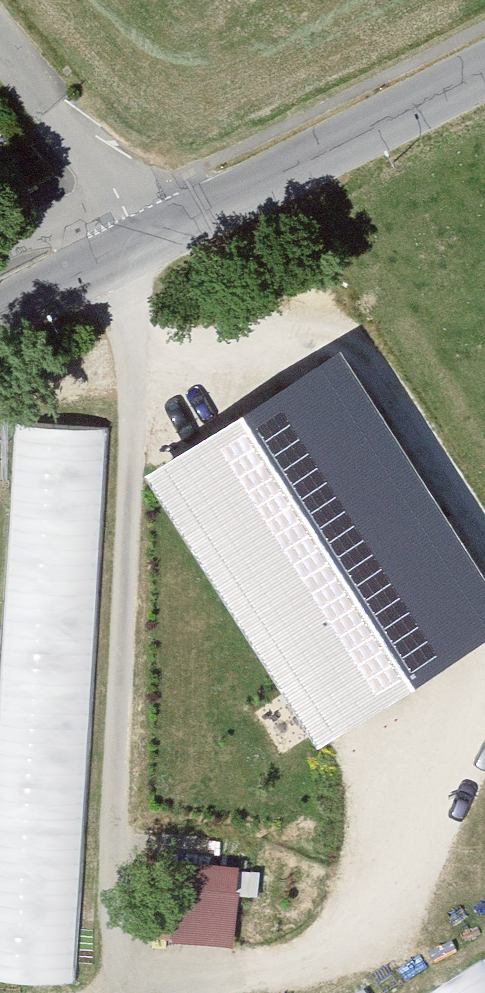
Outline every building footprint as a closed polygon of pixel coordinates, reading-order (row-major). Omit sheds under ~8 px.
[(143,469),(316,739),(484,632),(484,566),(341,343),(143,469)] [(10,423),(0,632),(0,972),(81,975),(107,428),(10,423)] [(233,944),(241,864),(165,857),(157,937),(233,944)] [(459,992),(484,992),(484,977),(459,992)]
